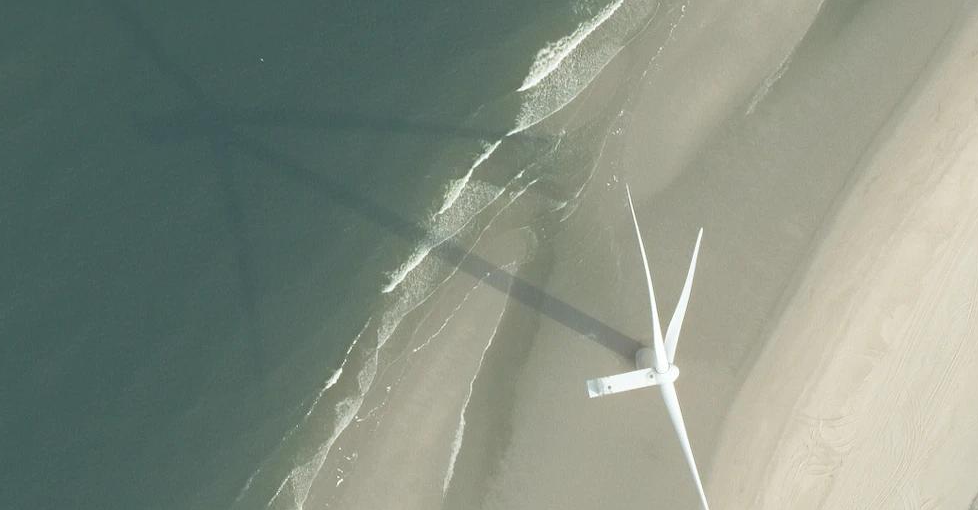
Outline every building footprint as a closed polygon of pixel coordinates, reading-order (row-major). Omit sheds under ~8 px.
[(601,366),(601,367),(601,368),(601,370),(601,371),(602,372),(602,373),(602,374),(602,375),(602,377),(603,378),(603,379),(603,380),(604,381),(604,382),(605,383),(605,384),(606,385),(607,386),(607,387),(608,388),(609,389),(609,390),(610,391),(611,392),(612,393),(613,394),(614,394),(614,395),(615,396),(616,397),(617,397),(618,398),(619,398),(621,399),(622,399),(623,400),(624,400),(625,401),(626,401),(627,401),(628,402),(629,402),(631,402),(632,402),(633,402),(634,402),(635,402),(637,402),(638,402),(639,402),(640,402),(641,402),(642,402),(644,401),(645,401),(646,401),(647,400),(648,400),(649,399),(650,399),(651,398),(652,398),(653,397),(654,397),(655,396),(656,395),(657,394),(658,394),(659,393),(660,392),(661,391),(661,390),(662,389),(663,388),(664,387),(664,386),(665,385),(665,384),(666,383),(666,382),(667,381),(667,380),(668,379),(668,378),(668,377),(669,375),(669,374),(669,373),(669,372),(669,371),(669,370),(669,368),(669,367),(669,366),(669,365),(669,364),(669,362),(669,361),(668,360),(668,359),(668,358),(667,357),(667,356),(666,355),(666,353),(665,352),(665,351),(664,350),(664,349),(663,348),(662,347),(661,347),(661,346),(660,345),(659,344),(658,343),(657,342),(656,342),(655,341),(654,340),(653,340),(652,339),(651,338),(650,338),(649,337),(648,337),(647,336),(646,336),(645,336),(644,335),(642,335),(641,335),(640,335),(639,335),(638,334),(637,334),(635,334),(634,334),(633,334),(632,335),(631,335),(629,335),(628,335),(627,335),(626,336),(625,336),(624,336),(623,337),(622,337),(620,338),(619,338),(618,339),(617,340),(616,340),(615,341),(614,342),(613,343),(612,344),(611,345),(610,346),(609,347),(608,348),(607,349),(607,350),(606,351),(605,352),(605,353),(604,355),(604,356),(603,357),(603,358),(603,359),(602,360),(602,361),(602,362),(602,364),(602,365),(601,366)]
